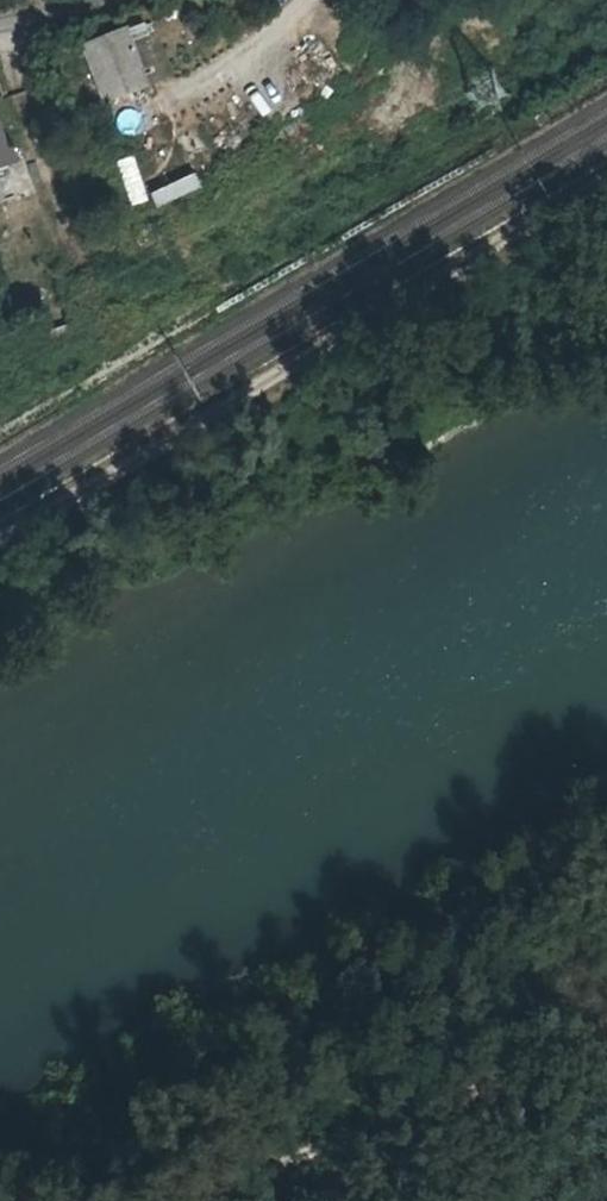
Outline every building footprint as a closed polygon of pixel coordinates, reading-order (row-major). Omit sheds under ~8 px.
[(96,113),(144,95),(121,35),(73,53),(96,113)] [(114,156),(129,201),(147,194),(132,150),(114,156)] [(155,200),(200,184),(194,168),(149,184),(155,200)]
